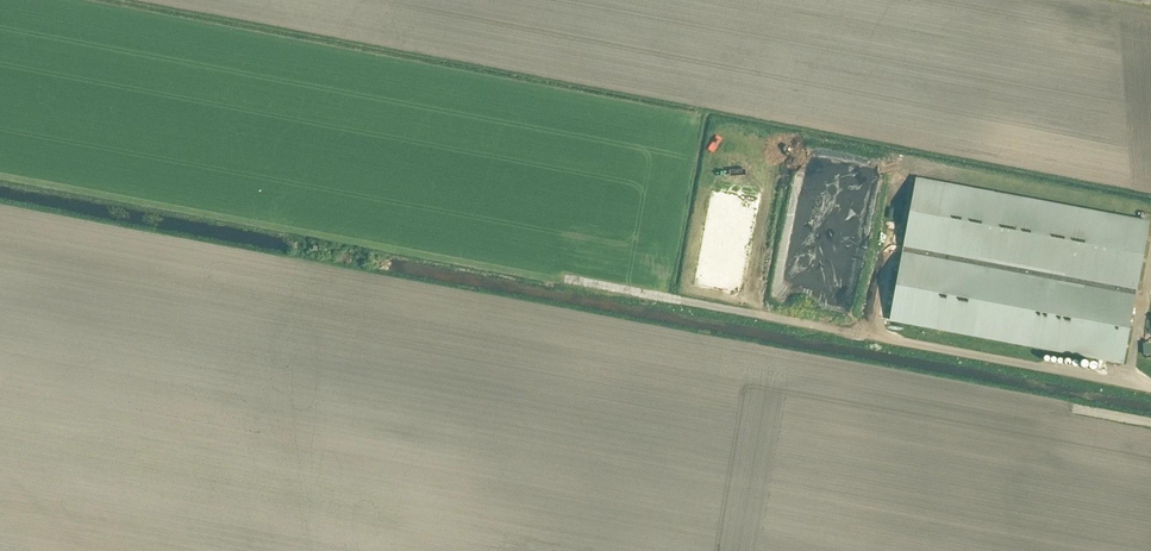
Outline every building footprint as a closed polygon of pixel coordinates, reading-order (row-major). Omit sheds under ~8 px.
[(893,322),(1120,364),(1147,222),(919,180),(906,248),(893,322)]
